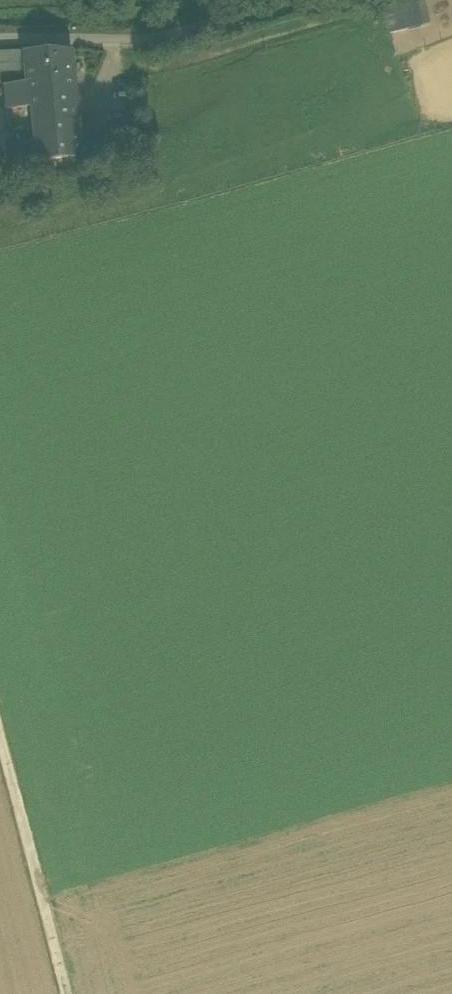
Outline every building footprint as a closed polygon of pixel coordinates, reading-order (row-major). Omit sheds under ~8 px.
[(422,25),(430,22),(424,0),(422,0),(416,1),(422,25)] [(29,71),(29,79),(73,74),(70,48),(26,49),(29,71)] [(22,71),(29,71),(26,49),(0,50),(0,68),(22,66),(22,71)] [(79,135),(73,74),(29,79),(29,80),(32,104),(36,139),(36,140),(79,135)] [(7,82),(9,106),(32,104),(29,80),(7,82)] [(36,140),(38,160),(81,155),(79,135),(36,140)] [(36,140),(36,139),(13,141),(14,162),(38,160),(36,140)]
